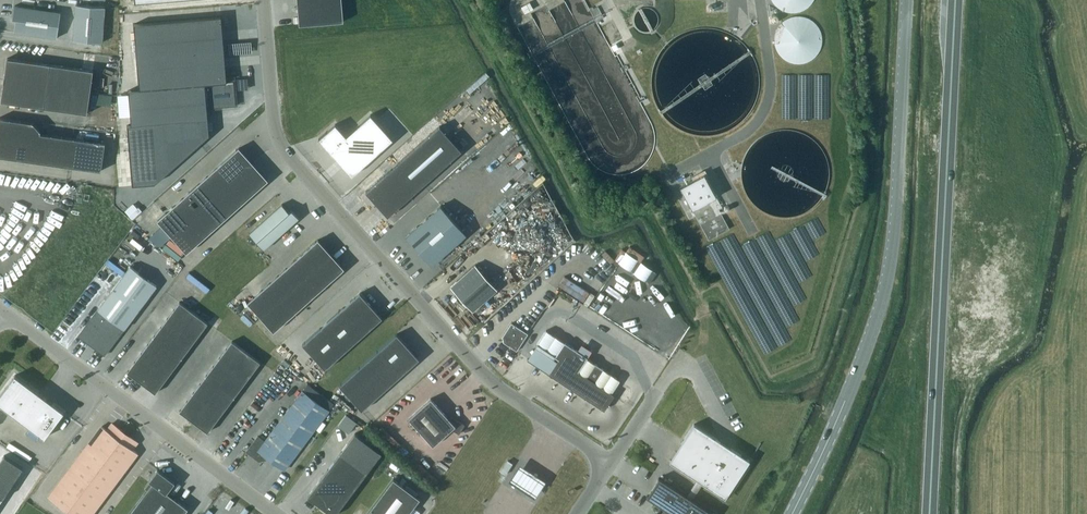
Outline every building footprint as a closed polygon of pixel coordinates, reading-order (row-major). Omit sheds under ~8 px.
[(343,21),(341,0),(297,0),(299,25),(343,21)] [(526,11),(534,6),(531,0),(530,0),(522,4),(526,11)] [(773,1),(774,3),(776,5),(778,7),(780,9),(785,11),(788,12),(792,13),(796,13),(799,12),(802,11),(805,10),(807,9),(808,7),(811,5),(813,3),(814,1),(815,0),(772,0),(773,1)] [(76,4),(73,40),(102,42),(105,7),(76,4)] [(14,32),(57,38),(61,12),(14,5),(13,18),(16,18),(14,32)] [(132,125),(128,125),(133,185),(155,183),(209,135),(208,119),(207,108),(235,105),(233,81),(227,82),(221,16),(134,24),(139,89),(129,90),(132,125)] [(801,16),(798,16),(796,16),(793,17),(791,17),(789,18),(787,19),(785,20),(783,22),(781,24),(779,26),(778,28),(777,31),(776,33),(775,36),(775,38),(775,42),(775,45),(776,48),(777,50),(778,53),(781,55),(783,57),(785,59),(786,60),(789,62),(792,63),(794,63),(797,64),(801,64),(805,63),(807,62),(810,61),(812,60),(814,58),(817,56),(818,54),(820,51),(821,48),(822,46),(823,43),(823,42),(823,40),(823,38),(823,36),(823,35),(822,32),(821,29),(819,26),(818,24),(816,23),(813,21),(811,19),(809,18),(807,17),(805,17),(803,16),(801,16)] [(93,70),(7,58),(1,101),(87,113),(93,70)] [(243,72),(231,73),(232,81),(243,80),(243,72)] [(370,114),(346,136),(335,124),(318,139),(351,176),(393,139),(370,114)] [(105,143),(40,134),(41,132),(34,123),(0,118),(0,156),(101,171),(105,143)] [(440,126),(366,191),(388,216),(461,150),(440,126)] [(187,253),(202,238),(268,180),(239,147),(157,220),(187,253)] [(694,179),(680,187),(709,239),(729,228),(717,207),(721,204),(702,171),(692,176),(694,179)] [(264,249),(283,232),(299,218),(291,210),(289,212),(282,204),(249,233),(264,249)] [(440,205),(406,236),(431,265),(466,234),(440,205)] [(318,239),(248,302),(274,331),(344,268),(318,239)] [(472,311),(497,289),(475,264),(451,286),(472,311)] [(104,355),(157,285),(130,266),(78,335),(104,355)] [(625,302),(631,305),(637,289),(631,286),(625,302)] [(302,344),(325,369),(382,317),(360,292),(302,344)] [(127,372),(155,393),(208,323),(180,302),(127,372)] [(511,323),(504,334),(509,338),(505,343),(516,350),(524,337),(525,338),(528,334),(511,323)] [(419,358),(397,333),(339,385),(362,410),(419,358)] [(179,411),(208,432),(260,362),(232,341),(179,411)] [(559,359),(549,373),(604,410),(614,394),(611,392),(603,387),(594,381),(603,369),(596,364),(587,377),(578,370),(586,358),(587,357),(578,350),(564,342),(555,356),(559,359)] [(420,381),(441,362),(438,358),(416,378),(420,381)] [(63,411),(15,375),(0,394),(0,404),(43,437),(63,411)] [(264,454),(284,469),(329,410),(302,391),(265,441),(258,436),(247,450),(259,460),(264,454)] [(431,398),(408,418),(433,445),(451,429),(459,434),(465,424),(454,418),(451,420),(431,398)] [(346,415),(338,425),(348,433),(356,422),(346,415)] [(112,423),(107,430),(102,426),(49,496),(74,513),(91,513),(137,452),(132,449),(137,442),(112,423)] [(697,479),(687,495),(692,499),(703,483),(724,497),(722,500),(723,501),(749,460),(694,424),(669,461),(697,479)] [(308,496),(332,513),(335,513),(367,472),(381,453),(355,433),(341,452),(308,496)] [(500,471),(505,474),(512,463),(508,460),(500,471)] [(544,483),(518,467),(508,484),(533,500),(544,483)] [(188,508),(167,492),(174,482),(158,470),(145,488),(147,490),(128,513),(183,513),(188,508)] [(660,513),(715,513),(692,499),(687,495),(659,477),(646,496),(664,508),(660,513)] [(366,513),(407,513),(419,498),(393,478),(366,513)]
